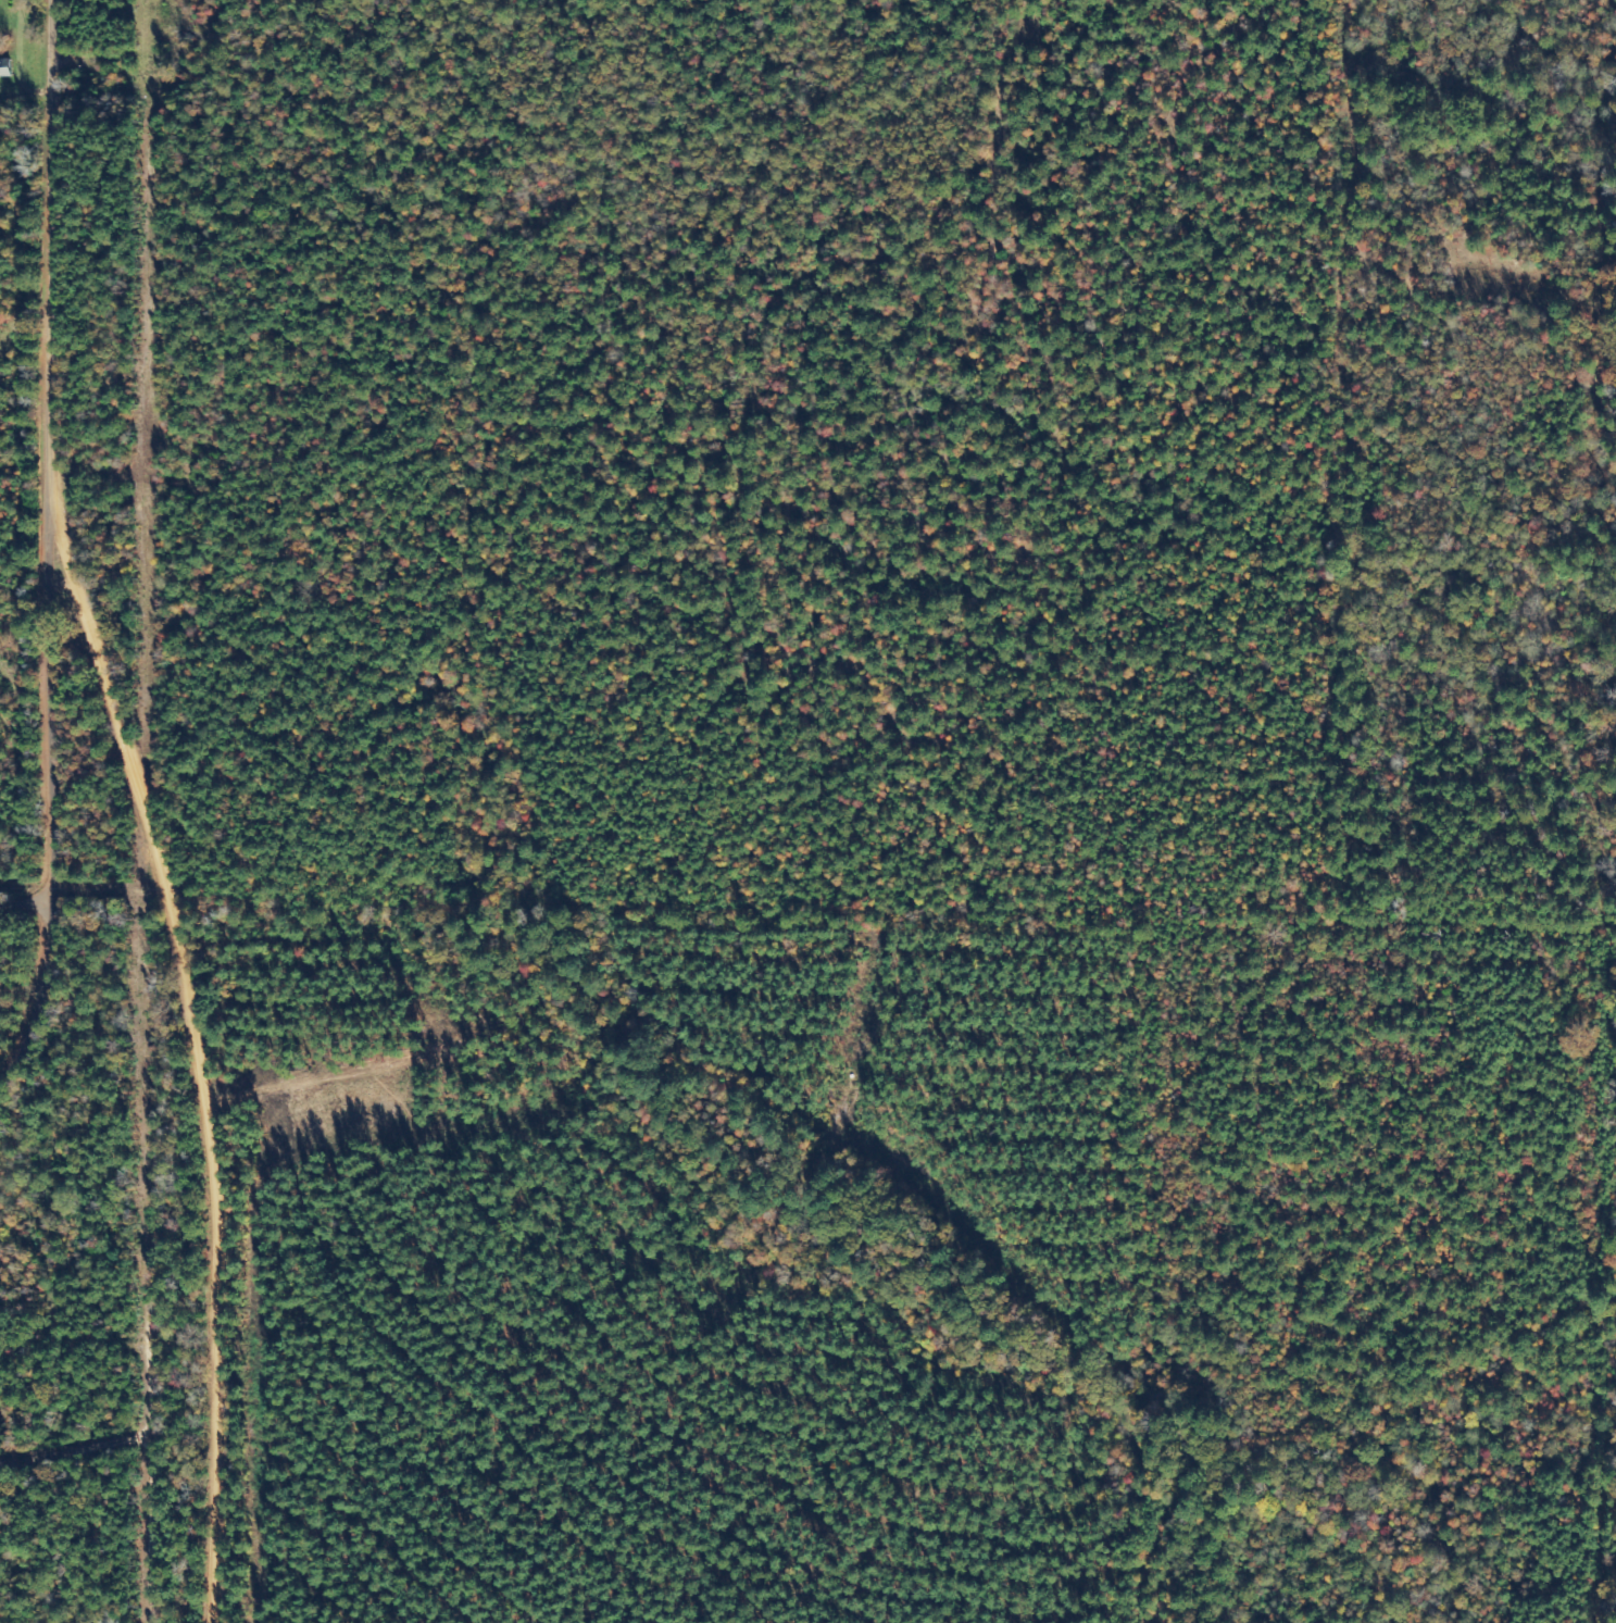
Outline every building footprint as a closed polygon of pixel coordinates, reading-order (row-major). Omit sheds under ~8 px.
[(13,58),(0,58),(0,76),(13,76),(13,58)]
